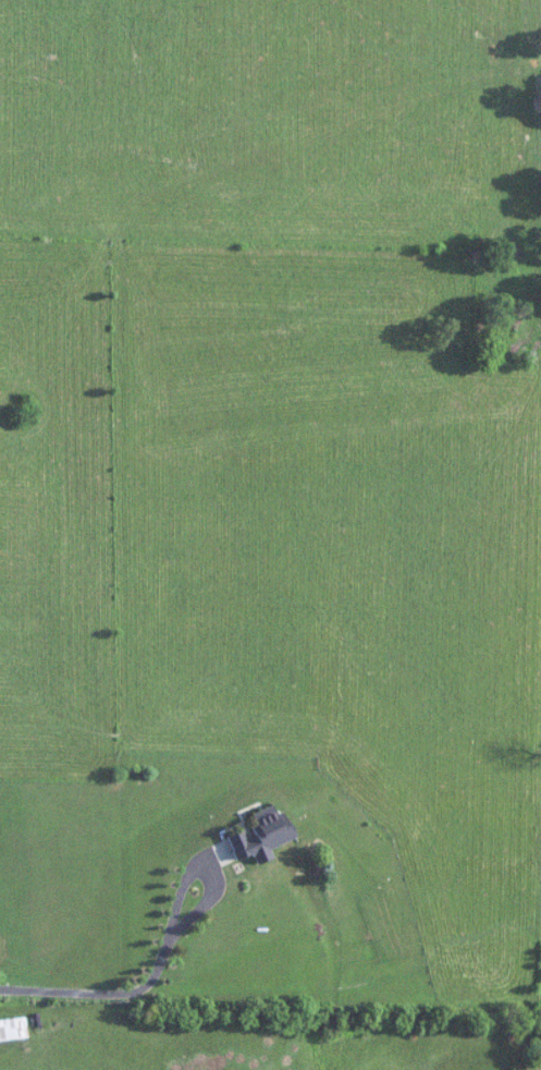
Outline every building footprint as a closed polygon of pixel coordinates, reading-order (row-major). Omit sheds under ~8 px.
[(282,810),(272,814),(269,805),(247,813),(250,824),(222,834),(231,859),(248,853),(251,863),(269,856),(266,847),(291,838),(282,810)]
